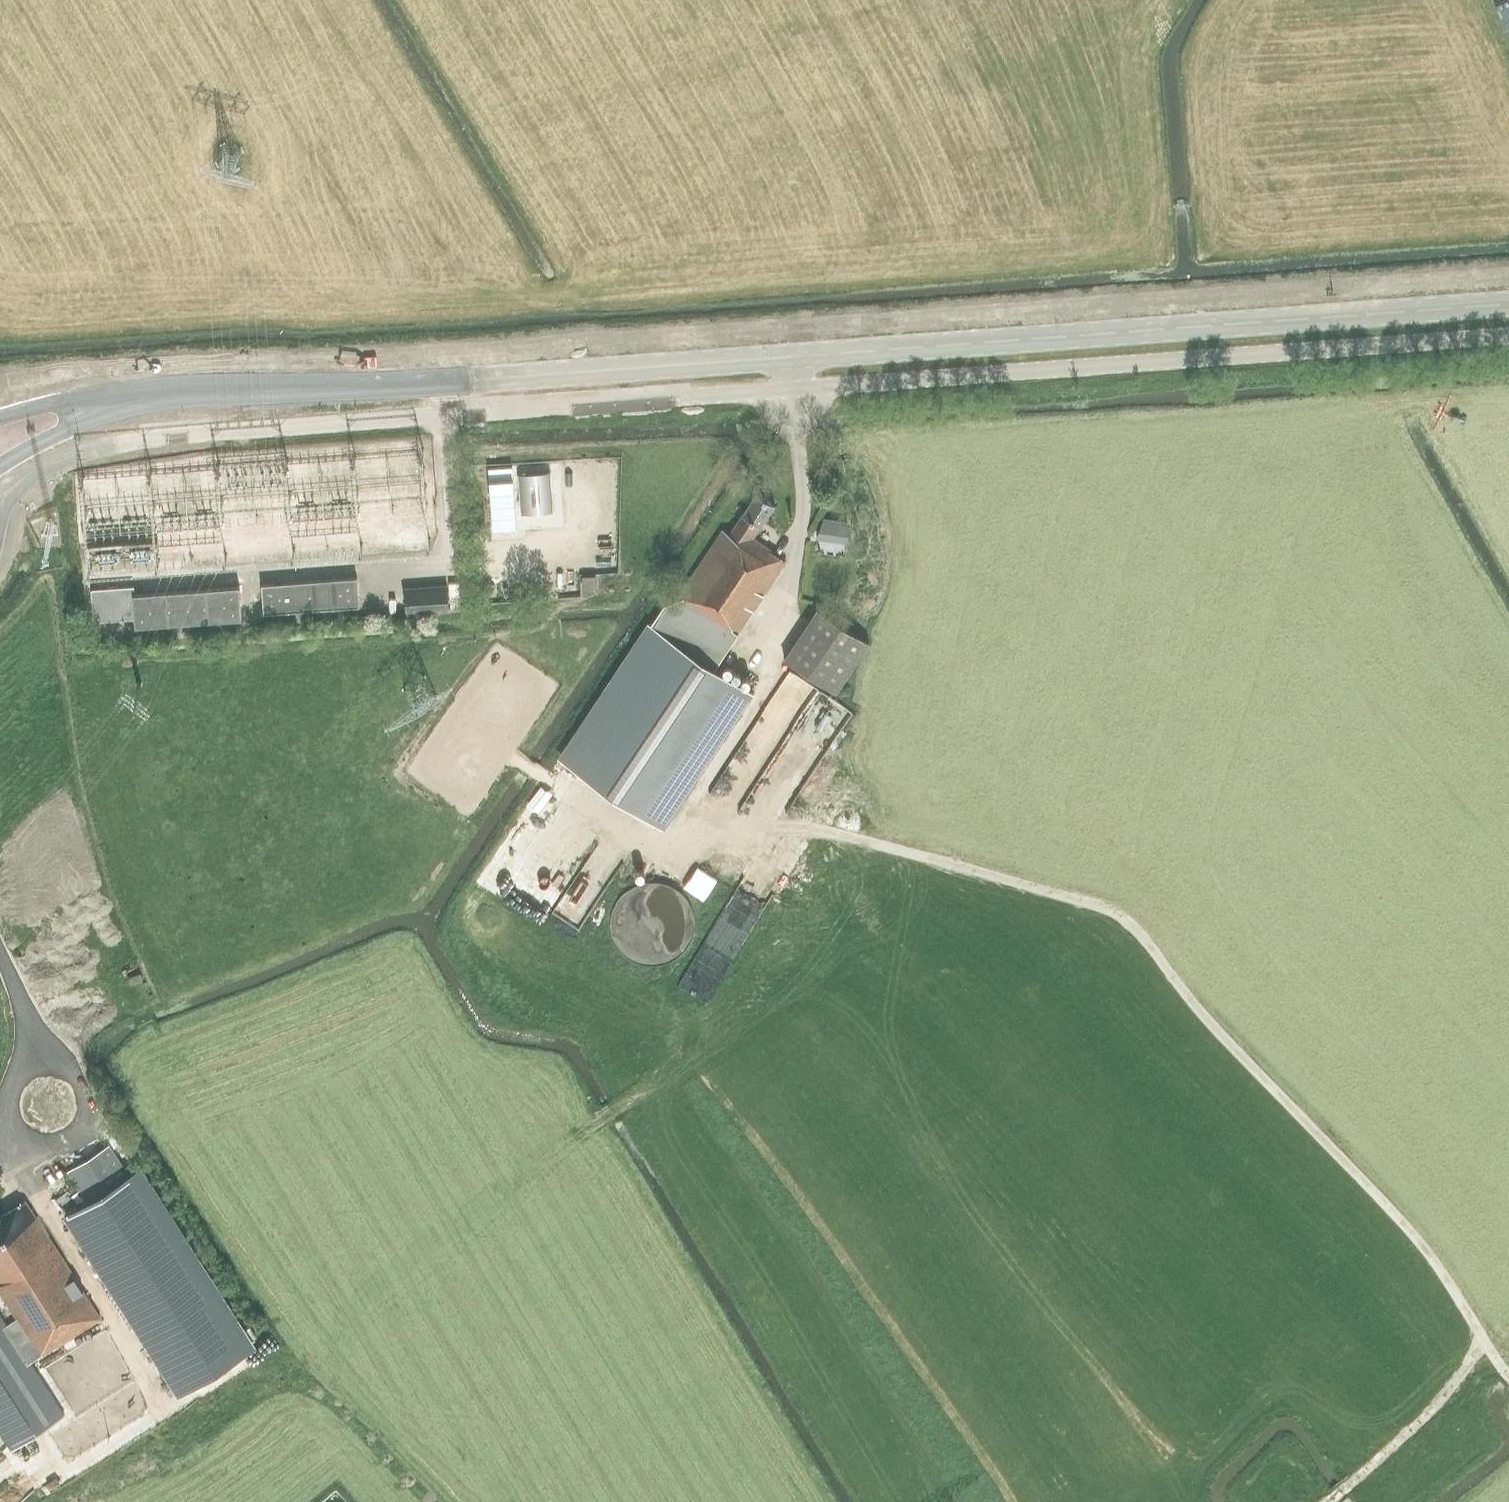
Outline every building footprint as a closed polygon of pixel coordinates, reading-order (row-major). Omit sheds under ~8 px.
[(753,537),(775,504),(757,492),(729,534),(722,529),(677,597),(671,593),(559,757),(663,827),(694,781),(693,780),(752,693),(714,668),(785,561),(770,551),(771,549),(753,537)] [(822,513),(821,539),(851,540),(852,514),(822,513)] [(90,565),(161,560),(159,537),(88,543),(90,564),(90,565)] [(262,584),(264,612),(360,605),(357,577),(262,584)] [(242,617),(240,585),(135,594),(134,586),(91,589),(94,621),(135,618),(136,626),(242,617)] [(408,612),(449,609),(447,586),(406,589),(408,612)] [(836,693),(858,658),(869,641),(818,608),(784,659),(836,693)] [(835,734),(834,724),(830,725),(829,710),(807,711),(808,735),(835,734)] [(551,815),(509,881),(526,892),(556,845),(562,849),(573,832),(566,828),(567,825),(551,815)] [(606,834),(554,905),(579,923),(630,852),(606,834)] [(704,899),(720,876),(697,861),(682,884),(704,899)] [(685,897),(682,893),(677,889),(673,886),(668,884),(662,882),(657,881),(651,881),(646,882),(641,883),(635,885),(630,887),(626,891),(622,894),(618,899),(615,903),(613,908),(612,913),(611,919),(610,924),(611,930),(612,935),(614,940),(617,945),(620,950),(624,954),(628,957),(633,960),(638,963),(643,964),(648,965),(654,965),(659,965),(665,964),(670,962),(675,959),(679,956),(683,952),(687,948),(690,943),(692,938),(694,933),(695,928),(695,922),(694,917),(693,911),(691,906),(689,901),(685,897)] [(143,1171),(131,1179),(110,1147),(69,1172),(90,1205),(65,1220),(178,1401),(257,1352),(143,1171)] [(25,1200),(0,1216),(0,1282),(1,1285),(0,1286),(0,1291),(18,1319),(7,1326),(0,1315),(0,1432),(12,1450),(65,1416),(24,1352),(35,1345),(41,1356),(101,1318),(25,1200)]
